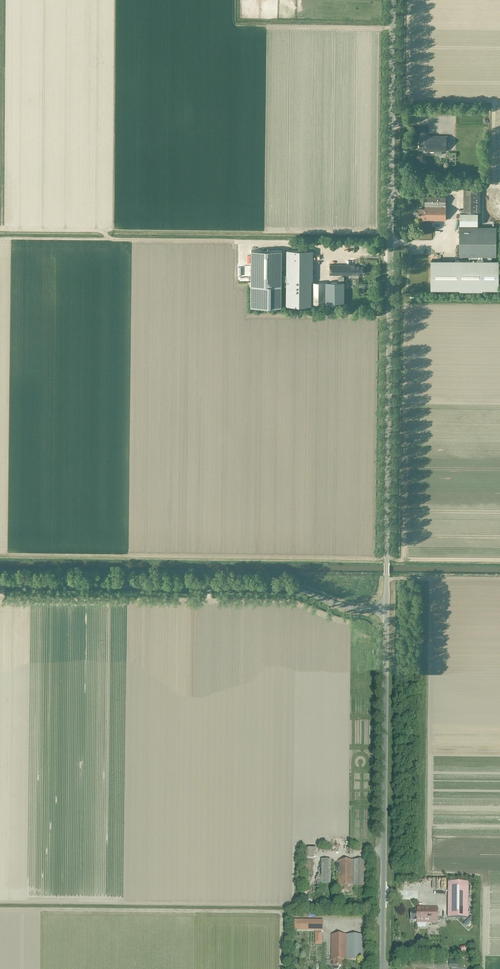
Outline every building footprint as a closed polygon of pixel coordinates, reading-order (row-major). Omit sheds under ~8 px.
[(446,151),(446,136),(426,136),(426,139),(420,139),(419,149),(425,149),(425,151),(446,151)] [(464,189),(464,211),(480,211),(480,188),(464,189)] [(417,213),(416,213),(416,217),(417,218),(419,218),(425,218),(425,220),(445,220),(446,196),(425,196),(425,209),(419,209),(419,213),(417,213)] [(460,212),(460,225),(477,225),(477,212),(460,212)] [(491,260),(491,255),(497,255),(496,226),(460,227),(460,255),(469,255),(469,260),(431,260),(431,289),(460,290),(460,291),(482,291),(482,290),(498,290),(499,260),(491,260)] [(431,251),(432,258),(447,255),(446,248),(441,249),(441,248),(431,251)] [(287,251),(287,276),(282,276),(282,250),(251,250),(251,307),(281,307),(281,281),(286,281),(286,286),(287,286),(287,306),(310,306),(310,281),(312,281),(312,251),(287,251)] [(358,274),(363,274),(363,267),(356,266),(356,265),(330,265),(330,275),(352,275),(352,277),(353,278),(357,278),(358,277),(358,274)] [(338,283),(325,283),(325,304),(344,304),(344,276),(338,276),(338,283)] [(313,283),(313,304),(325,304),(325,283),(313,283)] [(333,868),(333,863),(331,863),(331,861),(321,860),(321,884),(331,884),(331,868),(333,868)] [(312,876),(313,861),(302,861),(302,876),(312,876)] [(366,861),(354,861),(339,861),(338,886),(340,886),(340,892),(349,892),(349,886),(366,886),(366,861)] [(447,883),(447,918),(467,918),(467,883),(447,883)] [(437,909),(437,908),(417,907),(417,911),(411,911),(410,921),(417,921),(416,923),(437,923),(437,913),(438,913),(438,909),(437,909)] [(293,931),(323,931),(323,921),(293,920),(293,931)] [(347,935),(332,935),(331,960),(333,960),(333,966),(333,967),(333,968),(334,968),(338,968),(338,967),(339,967),(339,966),(343,966),(343,960),(362,960),(362,935),(347,935)]
